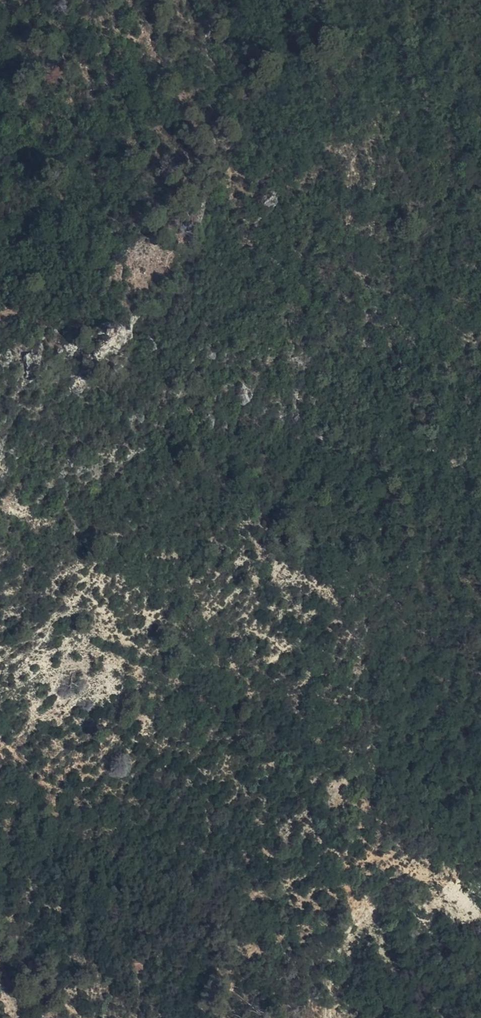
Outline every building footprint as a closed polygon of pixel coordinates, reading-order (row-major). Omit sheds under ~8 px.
[(154,979),(141,980),(142,993),(154,992),(154,979)]
